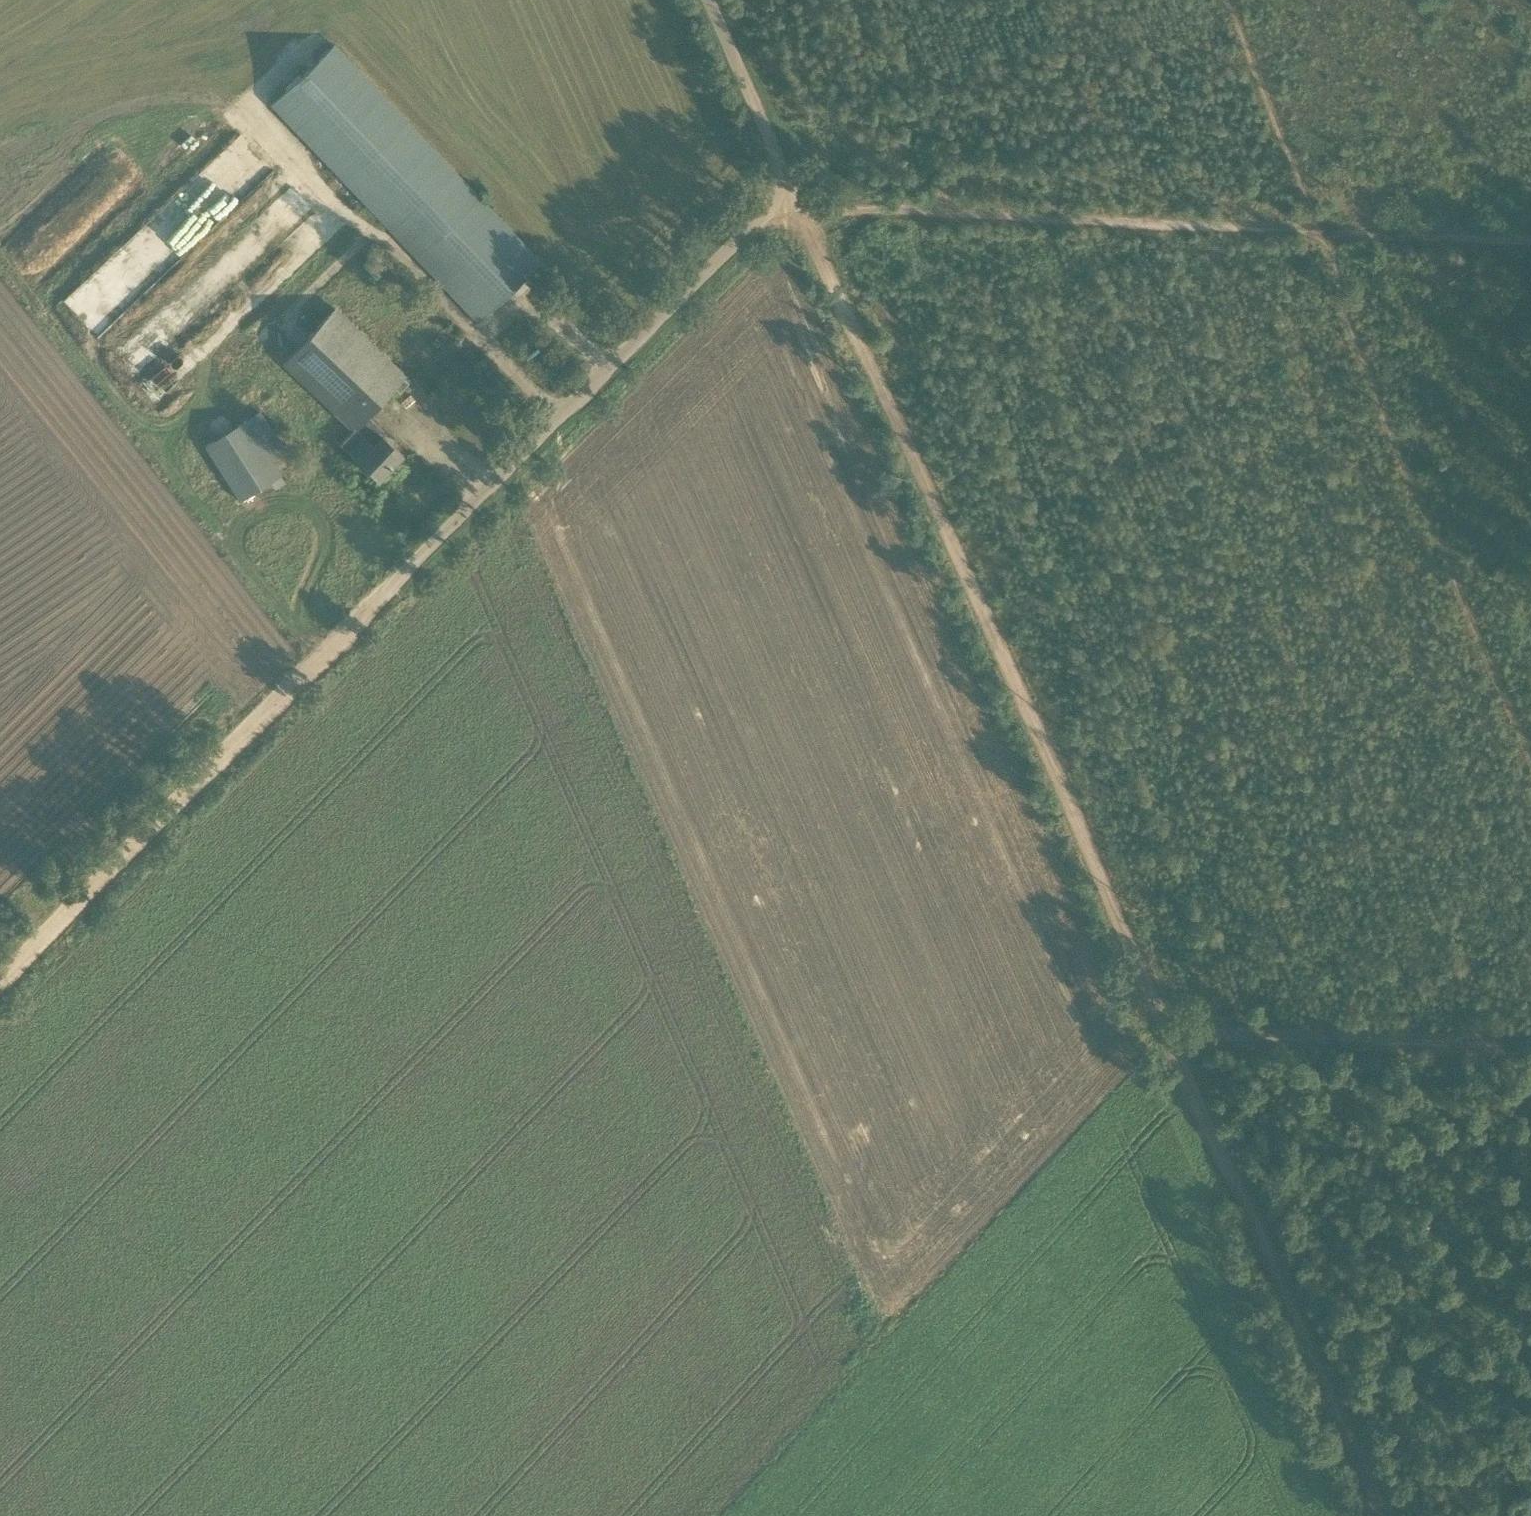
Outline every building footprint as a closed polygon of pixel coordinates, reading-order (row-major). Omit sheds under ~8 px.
[(271,105),(478,322),(540,263),(334,45),(271,105)] [(340,445),(364,468),(379,481),(403,455),(383,436),(382,437),(365,420),(395,388),(399,392),(408,383),(404,379),(406,376),(334,308),(283,365),(352,432),(340,445)] [(205,447),(240,501),(281,475),(272,461),(286,452),(260,411),(205,447)]
